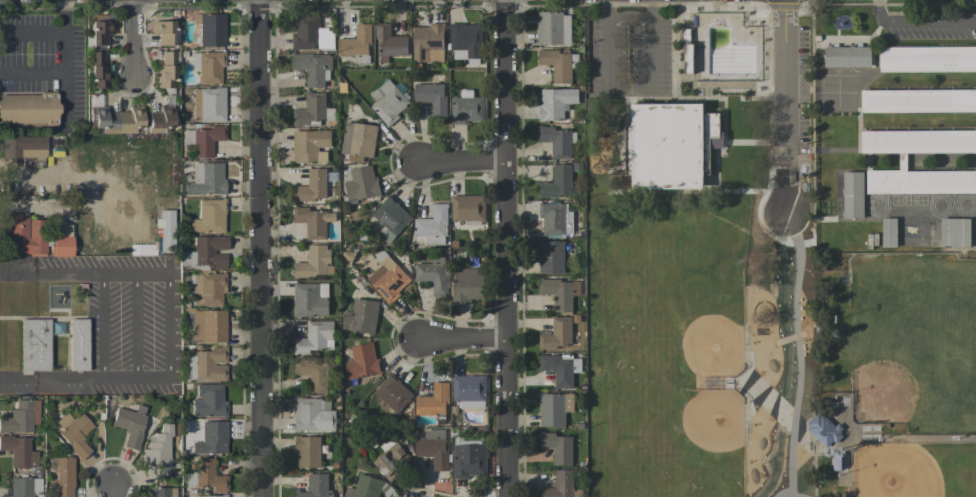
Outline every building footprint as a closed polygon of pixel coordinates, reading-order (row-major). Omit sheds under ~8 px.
[(199,14),(200,47),(225,46),(224,13),(199,14)] [(537,45),(571,46),(571,13),(537,13),(537,45)] [(91,21),(92,46),(108,45),(107,34),(111,34),(111,14),(97,15),(97,21),(91,21)] [(292,50),(334,49),(334,29),(320,29),(319,16),(295,16),(296,32),(291,33),(292,50)] [(158,45),(174,45),(174,21),(152,21),(152,34),(157,34),(158,45)] [(338,39),(338,55),(370,56),(371,24),(356,24),(356,39),(338,39)] [(390,24),(377,24),(378,56),(407,56),(407,37),(390,37),(390,24)] [(412,62),(429,63),(429,50),(443,50),(444,25),(428,24),(428,27),(413,27),(412,62)] [(482,25),(449,24),(449,50),(466,51),(466,58),(481,59),(482,25)] [(870,67),(871,47),(824,47),(824,67),(870,67)] [(879,47),(879,71),(975,72),(975,47),(879,47)] [(104,51),(90,51),(89,88),(106,88),(107,64),(103,64),(104,51)] [(157,64),(157,87),(174,88),(175,51),(162,51),(161,65),(157,64)] [(552,84),(570,84),(571,52),(538,51),(538,65),(553,66),(552,84)] [(199,52),(198,83),(223,83),(223,52),(199,52)] [(329,88),(329,54),(291,54),(292,70),(306,70),(306,88),(329,88)] [(375,102),(369,107),(388,128),(400,117),(398,114),(410,103),(388,79),(370,95),(375,102)] [(445,84),(413,85),(414,103),(431,103),(431,118),(446,117),(445,84)] [(225,121),(225,88),(190,88),(191,101),(199,101),(200,121),(225,121)] [(578,90),(540,89),(539,121),(563,121),(563,111),(568,111),(568,104),(578,104),(578,90)] [(484,123),(484,97),(473,97),(472,90),(460,90),(460,97),(451,97),(451,123),(484,123)] [(860,91),(860,113),(975,112),(975,90),(860,91)] [(43,123),(43,126),(56,126),(55,114),(58,114),(58,105),(55,105),(55,92),(39,92),(39,95),(0,96),(0,123),(43,123)] [(292,110),(293,126),(308,126),(308,121),(334,120),(334,109),(325,110),(325,93),(305,93),(305,110),(292,110)] [(703,189),(703,173),(710,173),(709,148),(723,148),(723,132),(719,132),(719,113),(703,114),(703,104),(631,104),(631,119),(625,119),(626,174),(631,174),(631,190),(703,189)] [(129,111),(106,112),(106,106),(93,106),(93,128),(117,128),(117,133),(142,132),(141,106),(129,106),(129,111)] [(148,111),(148,129),(173,128),(173,110),(148,111)] [(378,126),(345,121),(340,154),(372,159),(378,126)] [(196,157),(213,158),(213,140),(225,140),(225,125),(209,125),(209,129),(185,129),(185,144),(196,144),(196,157)] [(551,159),(571,159),(570,144),(576,143),(575,131),(555,131),(554,126),(538,127),(538,142),(551,142),(551,159)] [(327,164),(327,149),(331,149),(331,131),(293,131),(292,164),(327,164)] [(861,131),(861,153),(899,153),(899,171),(866,171),(865,193),(975,193),(975,131),(861,131)] [(46,137),(3,135),(2,158),(21,159),(20,165),(45,166),(46,137)] [(224,163),(194,162),(193,183),(185,182),(184,193),(223,194),(224,163)] [(380,196),(373,165),(341,172),(349,203),(380,196)] [(538,197),(579,196),(579,183),(572,183),(571,165),(552,165),(553,182),(537,182),(538,197)] [(326,169),(308,169),(308,186),(293,186),(293,200),(326,200),(326,169)] [(863,172),(843,172),(843,218),(863,219),(863,172)] [(485,221),(485,195),(451,196),(452,221),(485,221)] [(412,216),(387,196),(371,216),(386,228),(379,236),(389,245),(412,216)] [(199,219),(190,219),(190,232),(224,232),(225,199),(199,199),(199,219)] [(567,203),(538,204),(539,219),(542,218),(542,236),(565,235),(565,224),(572,223),(572,211),(567,211),(567,203)] [(414,238),(424,238),(424,245),(446,245),(446,204),(432,204),(432,219),(414,219),(414,238)] [(306,240),(326,241),(326,222),(335,222),(335,212),(308,212),(308,207),(293,207),(293,223),(306,223),(306,240)] [(173,210),(159,210),(160,218),(158,218),(159,251),(174,251),(173,210)] [(45,219),(28,219),(28,213),(6,213),(6,254),(45,254),(45,219)] [(897,219),(881,218),(881,247),(896,247),(897,219)] [(969,247),(969,218),(940,219),(940,247),(969,247)] [(71,224),(52,225),(53,257),(72,256),(71,224)] [(228,235),(195,236),(195,269),(226,269),(225,251),(228,251),(228,235)] [(564,241),(539,242),(539,274),(564,274),(564,241)] [(294,277),(331,276),(331,245),(308,245),(308,263),(294,263),(294,277)] [(367,278),(385,303),(410,285),(383,247),(373,255),(383,267),(367,278)] [(194,265),(194,252),(184,251),(183,264),(194,265)] [(446,256),(431,256),(431,264),(414,264),(414,280),(432,280),(432,297),(446,297),(446,256)] [(484,300),(483,268),(452,269),(453,301),(484,300)] [(221,306),(222,291),(225,291),(226,273),(193,273),(192,305),(221,306)] [(555,312),(571,312),(572,281),(539,280),(539,295),(555,295),(555,312)] [(328,316),(328,284),(293,284),(293,317),(328,316)] [(341,331),(376,333),(377,301),(353,300),(352,312),(342,312),(341,331)] [(226,310),(192,310),(192,342),(226,343),(226,310)] [(539,335),(539,350),(556,349),(556,347),(571,346),(571,317),(551,317),(552,334),(539,335)] [(21,319),(21,371),(49,371),(49,319),(21,319)] [(68,319),(69,371),(87,371),(87,319),(68,319)] [(294,354),(310,354),(310,350),(333,349),(333,321),(306,322),(307,338),(293,339),(294,354)] [(52,323),(52,334),(63,334),(63,323),(52,323)] [(379,374),(373,343),(350,347),(353,361),(344,363),(348,380),(379,374)] [(195,381),(226,380),(226,364),(227,364),(226,348),(195,349),(195,381)] [(194,379),(194,355),(186,355),(185,379),(194,379)] [(539,371),(554,371),(554,389),(573,389),(572,355),(539,356),(539,371)] [(310,393),(327,393),(327,360),(294,361),(295,375),(310,375),(310,393)] [(413,394),(389,374),(372,393),(397,414),(413,394)] [(452,401),(459,401),(459,409),(485,409),(486,377),(452,376),(452,401)] [(448,382),(432,383),(432,397),(415,397),(415,415),(445,415),(445,405),(449,405),(448,382)] [(191,399),(192,417),(225,416),(224,384),(197,384),(197,399),(191,399)] [(573,395),(540,394),(539,427),(564,427),(565,412),(573,412),(573,395)] [(335,431),(335,410),(330,410),(330,399),(295,398),(295,431),(335,431)] [(32,423),(38,424),(39,400),(16,399),(16,409),(10,409),(10,418),(0,418),(0,432),(32,433),(32,423)] [(137,450),(147,416),(117,407),(111,425),(128,430),(123,447),(137,450)] [(93,426),(80,412),(72,419),(66,412),(56,422),(62,429),(57,434),(81,460),(91,451),(80,438),(93,426)] [(191,453),(226,454),(227,421),(202,421),(201,442),(192,442),(191,453)] [(142,448),(142,464),(170,465),(171,424),(161,423),(161,434),(149,434),(149,449),(142,448)] [(447,430),(424,430),(424,438),(415,438),(416,457),(433,457),(433,472),(448,471),(447,430)] [(571,466),(572,437),(554,436),(554,433),(539,433),(539,448),(553,448),(552,465),(571,466)] [(29,437),(0,436),(0,451),(11,451),(11,467),(37,468),(37,451),(29,451),(29,437)] [(320,468),(320,458),(328,458),(328,446),(320,446),(320,437),(295,436),(294,452),(298,452),(297,468),(320,468)] [(411,459),(395,442),(372,463),(388,481),(411,459)] [(486,445),(453,445),(453,479),(468,479),(468,475),(485,475),(486,445)] [(55,457),(56,496),(74,496),(73,457),(55,457)] [(214,458),(196,458),(196,487),(212,486),(212,492),(227,491),(227,475),(214,475),(214,458)] [(555,470),(554,488),(541,488),(541,496),(580,496),(580,493),(572,493),(573,470),(555,470)] [(336,492),(328,491),(328,474),(309,474),(309,492),(295,492),(295,496),(335,496),(336,492)] [(384,480),(358,475),(355,489),(346,487),(344,496),(380,496),(384,480)] [(10,477),(10,495),(0,495),(0,496),(32,496),(32,494),(41,494),(41,478),(10,477)] [(177,487),(150,487),(150,496),(177,496),(177,487)]
